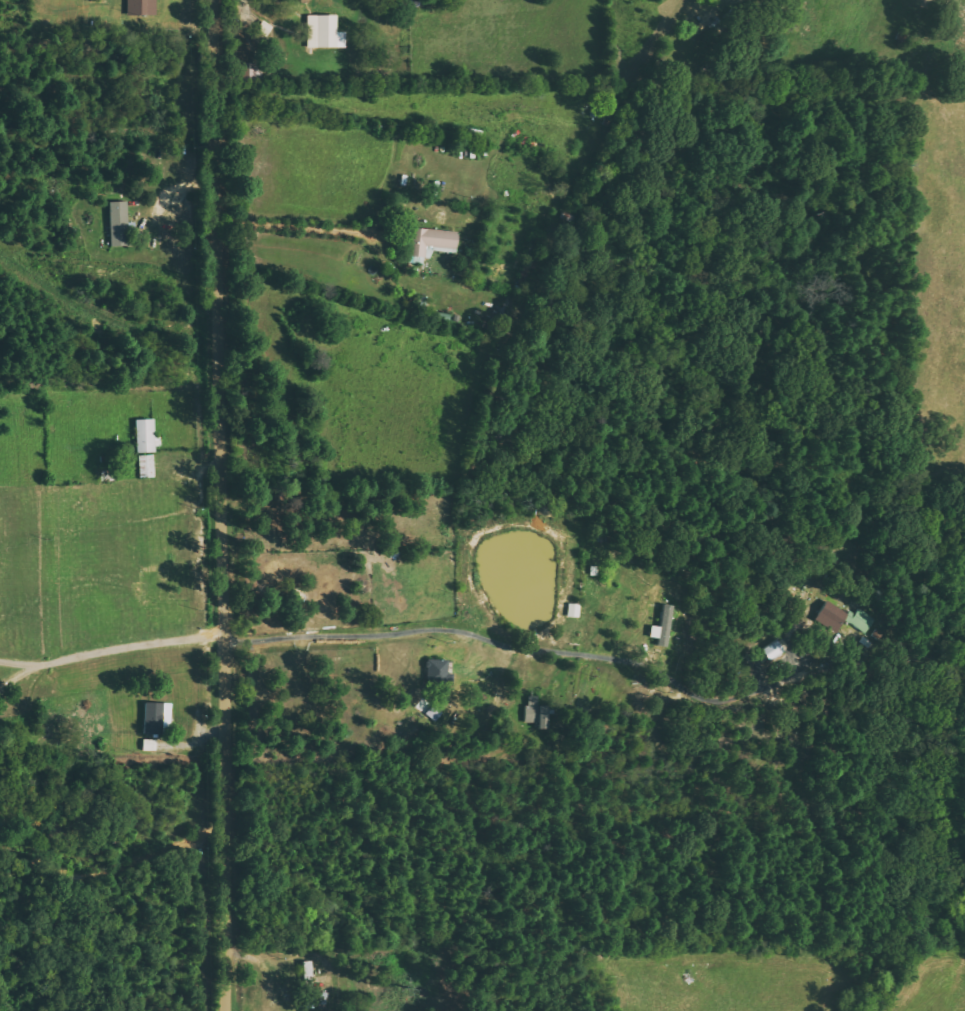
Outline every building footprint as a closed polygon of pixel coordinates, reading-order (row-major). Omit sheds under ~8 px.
[(128,16),(158,16),(158,0),(128,0),(128,16)] [(339,16),(309,16),(308,48),(347,48),(347,32),(339,32),(339,16)] [(130,245),(129,201),(111,201),(112,246),(130,245)] [(460,230),(413,228),(412,256),(427,257),(427,250),(458,252),(460,230)] [(157,452),(156,419),(137,420),(138,453),(157,452)] [(816,619),(840,631),(846,621),(869,633),(876,619),(858,609),(854,616),(826,601),(816,619)] [(671,646),(675,605),(664,604),(660,645),(671,646)] [(770,661),(787,654),(781,640),(764,648),(770,661)] [(449,659),(428,660),(429,685),(455,684),(455,674),(449,674),(449,659)] [(528,723),(542,722),(542,729),(552,728),(551,705),(540,706),(539,696),(527,696),(528,723)] [(172,703),(146,703),(145,734),(164,735),(165,713),(172,713),(172,703)]
